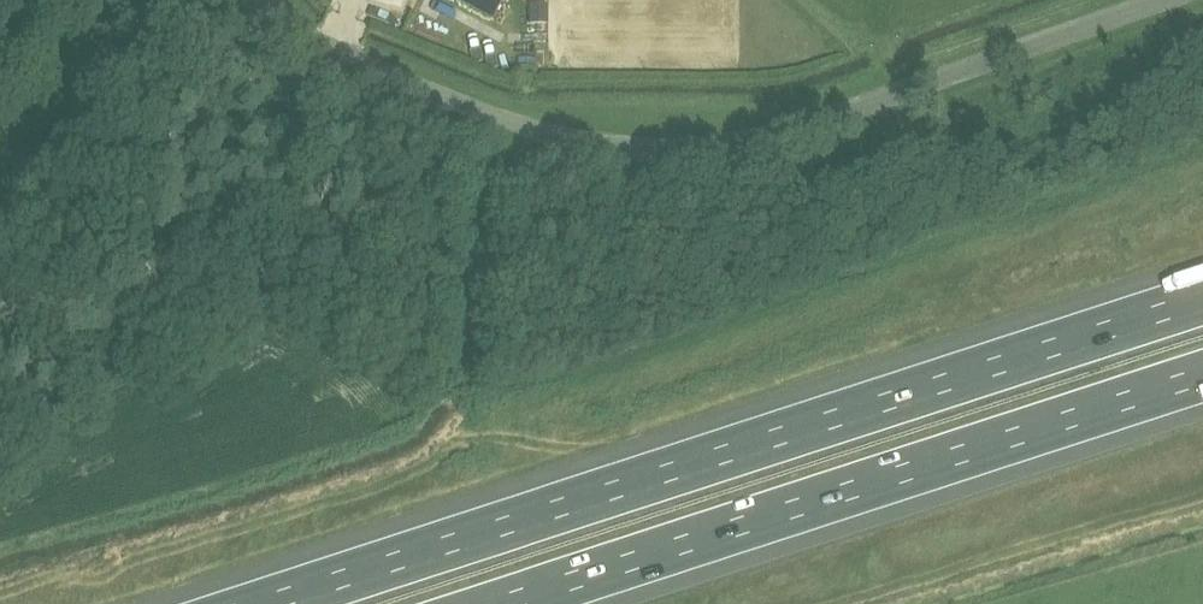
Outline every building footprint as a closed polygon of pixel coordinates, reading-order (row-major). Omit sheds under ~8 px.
[(502,0),(463,0),(493,16),(502,0)]
